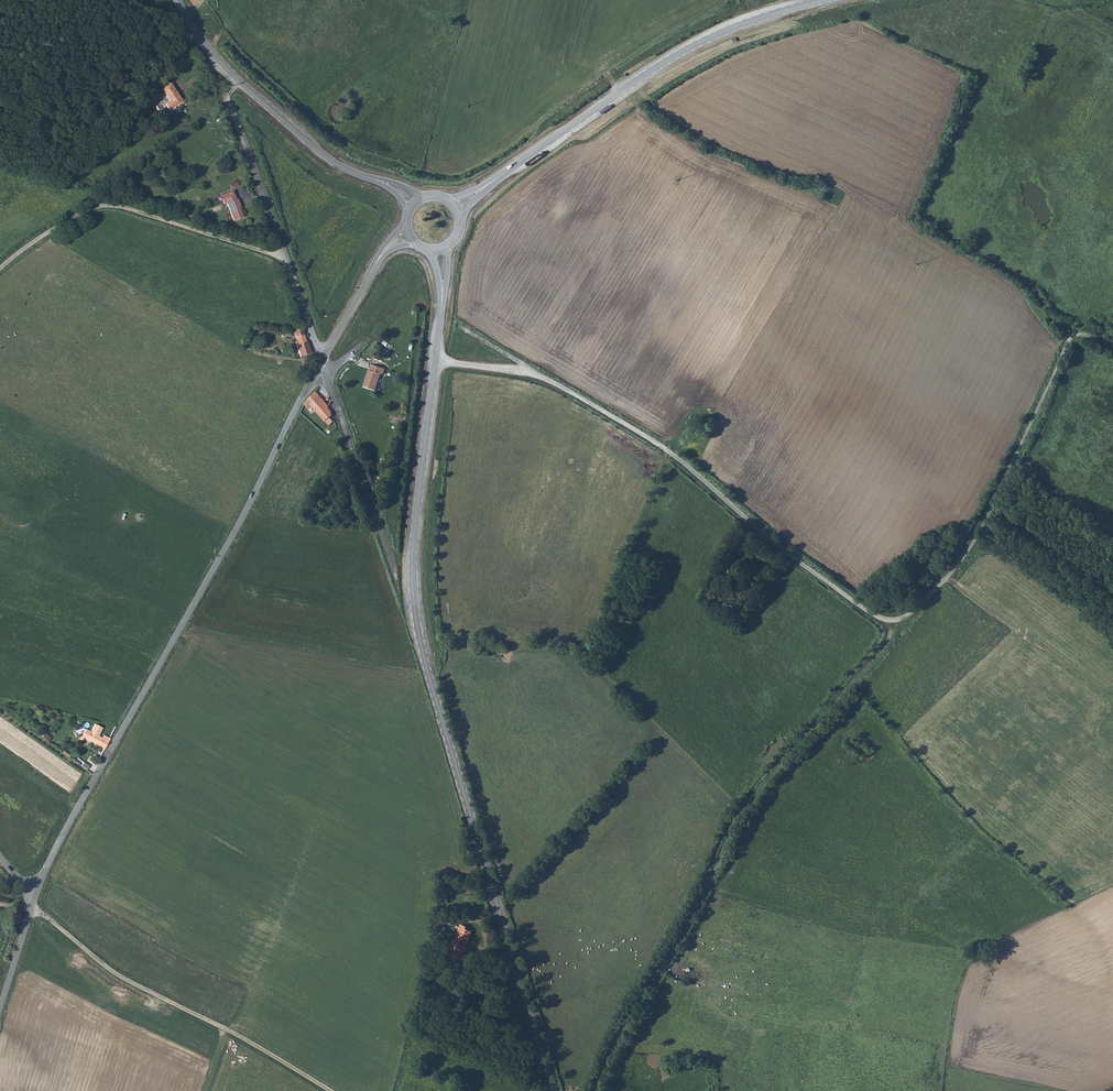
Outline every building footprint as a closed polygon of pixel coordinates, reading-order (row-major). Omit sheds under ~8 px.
[(165,104),(170,111),(183,103),(170,82),(161,88),(169,101),(165,104)] [(163,108),(154,114),(158,121),(167,115),(163,108)] [(233,221),(243,217),(244,217),(241,207),(237,199),(236,199),(234,194),(227,197),(225,193),(221,195),(224,204),(227,203),(233,221)] [(311,353),(301,328),(291,331),(300,357),(311,353)] [(384,374),(385,369),(372,365),(371,370),(369,370),(364,387),(376,391),(381,374),(384,374)] [(330,416),(333,414),(332,411),(329,407),(316,392),(305,403),(304,404),(308,407),(311,405),(316,410),(326,420),(330,424),(334,421),(330,416)] [(82,740),(84,737),(105,749),(110,738),(104,735),(102,738),(98,736),(102,728),(95,724),(90,732),(86,729),(85,729),(84,729),(82,731),(84,732),(82,736),(80,735),(79,739),(82,740)] [(44,732),(42,737),(50,741),(53,736),(44,732)] [(466,929),(467,927),(461,924),(458,932),(456,937),(457,937),(455,941),(454,941),(454,952),(455,952),(455,959),(461,959),(461,952),(467,952),(467,946),(467,943),(470,937),(469,937),(472,932),(466,929)]
